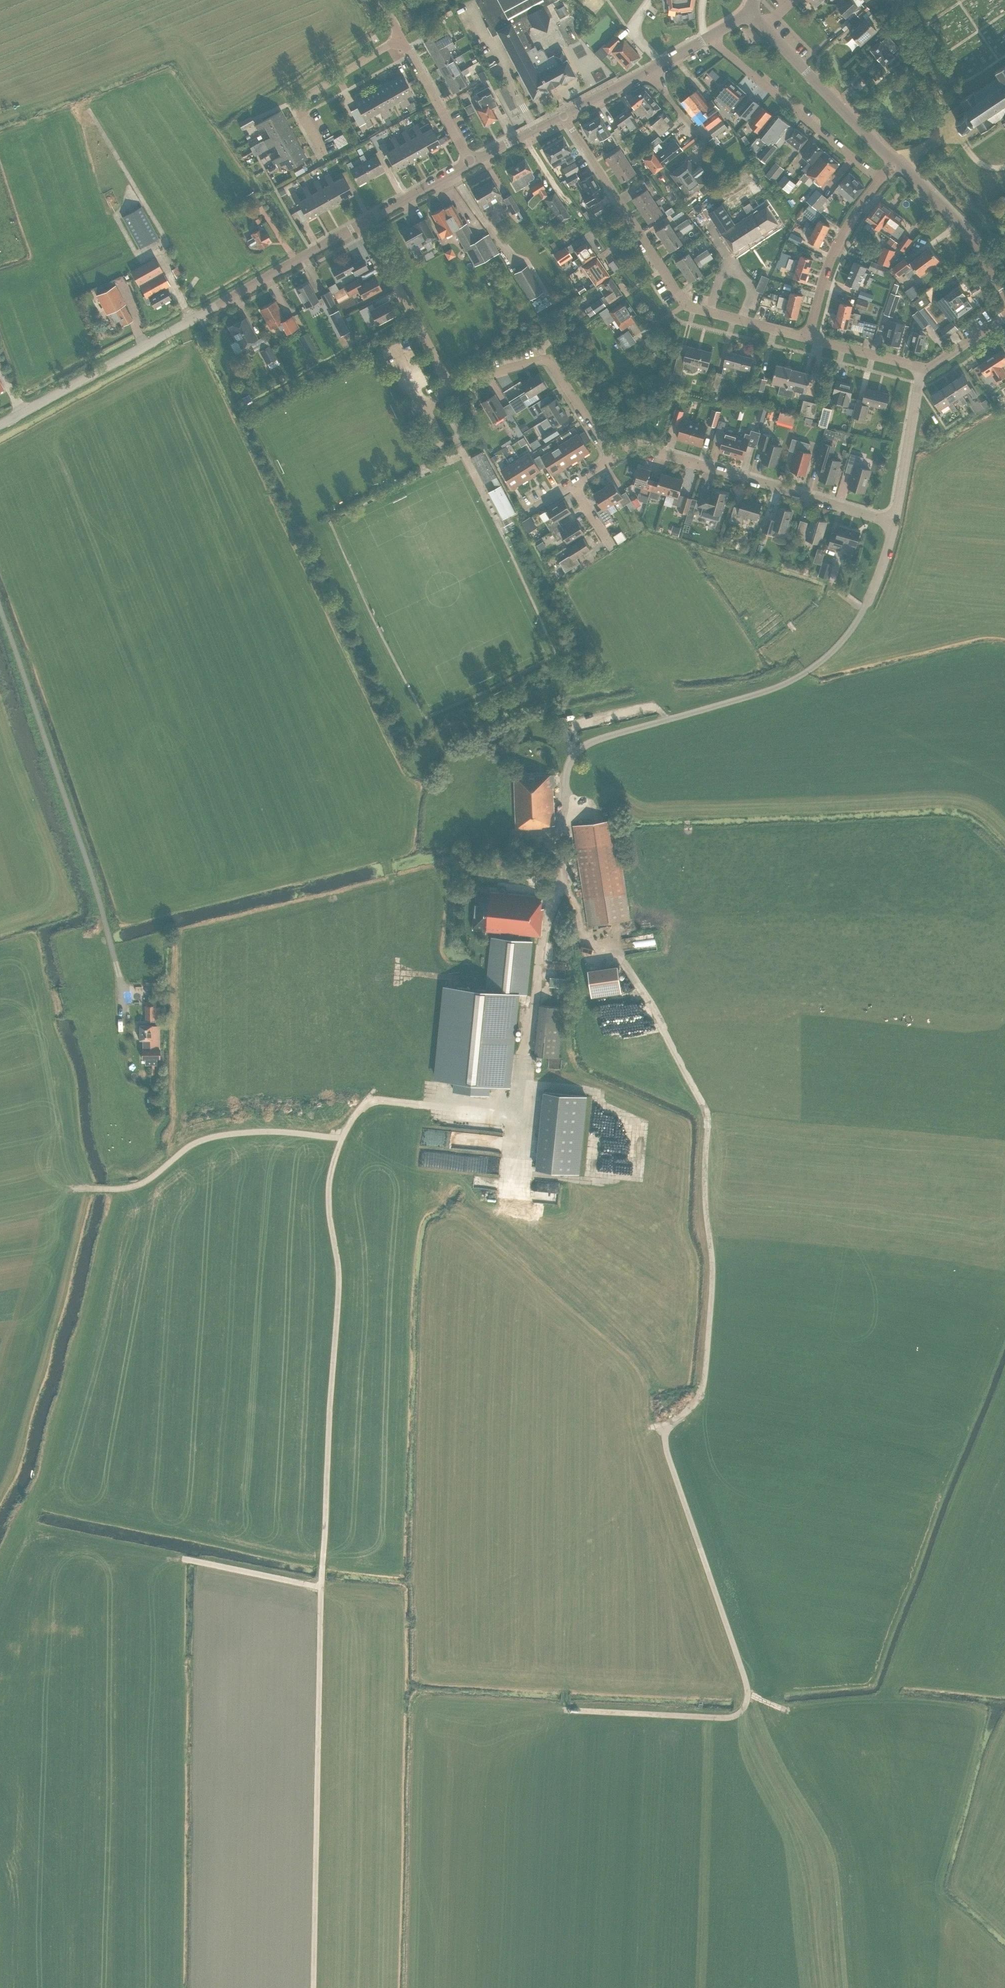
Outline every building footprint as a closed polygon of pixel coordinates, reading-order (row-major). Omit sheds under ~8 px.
[(540,48),(537,50),(528,34),(530,28),(533,27),(546,30),(549,18),(552,16),(546,5),(556,0),(475,0),(489,25),(486,27),(492,37),(498,33),(533,98),(547,91),(546,89),(560,82),(561,83),(575,76),(561,51),(548,58),(544,49),(540,48)] [(692,5),(693,0),(666,0),(668,8),(676,9),(678,7),(692,5)] [(863,0),(846,0),(845,2),(838,8),(839,8),(839,9),(846,17),(854,10),(856,13),(860,18),(870,9),(866,4),(864,6),(862,3),(864,1),(863,0)] [(877,30),(874,27),(880,22),(872,14),(851,33),(861,45),(877,30)] [(445,30),(424,42),(431,55),(446,46),(441,38),(448,34),(445,30)] [(924,42),(929,49),(937,45),(931,36),(924,42)] [(605,45),(610,50),(620,42),(615,37),(605,45)] [(881,41),(871,50),(885,66),(895,57),(892,54),(899,48),(890,37),(883,43),(881,41)] [(624,40),(611,52),(627,69),(640,57),(624,40)] [(455,47),(453,43),(446,46),(431,55),(439,67),(453,59),(449,50),(455,47)] [(460,55),(453,59),(439,67),(446,80),(460,71),(456,63),(462,59),(460,55)] [(996,71),(999,77),(975,93),(974,91),(960,100),(966,110),(965,111),(957,116),(957,117),(956,118),(957,119),(956,120),(962,129),(964,128),(965,130),(973,124),(974,125),(976,123),(982,132),(996,123),(995,122),(1004,115),(1004,65),(996,71)] [(469,72),(467,68),(460,71),(446,80),(453,93),(468,84),(463,75),(469,72)] [(477,74),(481,82),(488,79),(484,71),(477,74)] [(412,93),(402,75),(392,81),(406,105),(410,103),(406,96),(412,93)] [(731,111),(734,108),(746,94),(729,79),(714,96),(717,98),(715,100),(722,109),(720,111),(728,118),(732,113),(731,111)] [(392,81),(383,86),(393,104),(398,101),(402,108),(406,105),(392,81)] [(516,107),(504,84),(500,86),(498,88),(510,110),(516,107)] [(393,104),(383,86),(373,91),(387,116),(391,114),(387,107),(393,104)] [(489,105),(496,101),(488,87),(477,93),(479,97),(476,99),(480,108),(477,109),(485,124),(496,118),(489,105)] [(632,110),(640,103),(643,107),(652,99),(645,90),(640,93),(638,90),(633,93),(635,96),(628,102),(633,108),(632,109),(632,110)] [(708,103),(697,90),(689,96),(707,118),(715,112),(719,109),(712,100),(708,103)] [(387,116),(373,91),(364,96),(374,114),(380,111),(384,118),(387,116)] [(747,120),(759,105),(746,94),(734,108),(747,120)] [(369,117),(374,114),(364,96),(355,102),(358,108),(351,111),(359,126),(366,122),(368,127),(372,124),(369,117)] [(703,122),(709,130),(722,120),(715,112),(707,118),(689,96),(681,102),(699,125),(703,122)] [(643,107),(640,103),(632,110),(637,115),(638,114),(641,117),(644,114),(648,118),(660,108),(652,99),(643,107)] [(471,103),(464,107),(468,114),(475,111),(471,103)] [(762,128),(761,127),(771,116),(760,106),(750,118),(755,122),(749,128),(751,130),(752,129),(757,133),(762,128)] [(598,136),(600,140),(610,133),(617,145),(622,141),(621,140),(626,136),(624,134),(638,124),(627,109),(613,119),(618,126),(614,129),(615,130),(610,133),(600,117),(582,127),(591,140),(598,136)] [(264,125),(267,131),(285,121),(280,111),(255,125),(257,129),(264,125)] [(650,123),(660,135),(673,123),(663,112),(656,118),(650,123)] [(779,148),(786,140),(794,129),(790,125),(778,114),(758,138),(757,137),(749,146),(759,154),(757,156),(765,163),(778,147),(779,148)] [(239,123),(242,129),(254,123),(251,116),(239,123)] [(266,144),(290,130),(285,121),(267,131),(270,137),(263,140),(266,144)] [(412,127),(417,135),(420,134),(429,152),(441,145),(431,128),(422,133),(417,124),(412,127)] [(795,128),(795,129),(794,129),(786,140),(798,150),(808,138),(795,128)] [(278,150),(296,140),(290,130),(266,144),(268,148),(275,144),(278,150)] [(401,133),(406,142),(408,140),(418,158),(429,152),(420,134),(417,135),(411,139),(406,131),(401,133)] [(338,147),(349,142),(344,132),(334,137),(338,147)] [(709,140),(713,146),(720,140),(716,135),(709,140)] [(658,136),(649,144),(652,148),(658,143),(662,141),(658,136)] [(390,139),(395,148),(397,147),(407,164),(418,158),(408,140),(406,142),(400,145),(395,137),(390,139)] [(568,148),(563,139),(543,150),(553,167),(565,160),(567,163),(575,159),(568,148)] [(276,163),(301,149),(296,140),(278,150),(281,155),(274,159),(276,163)] [(643,159),(653,173),(682,150),(676,142),(657,157),(653,152),(643,159)] [(407,164),(397,147),(395,148),(388,152),(384,143),(379,145),(384,155),(386,154),(396,171),(407,164)] [(658,143),(652,148),(656,152),(662,147),(658,143)] [(814,143),(802,157),(809,162),(812,165),(824,151),(814,143)] [(288,169),(306,159),(301,149),(276,163),(278,167),(285,163),(288,169)] [(605,159),(613,170),(627,161),(620,149),(605,159)] [(806,174),(821,186),(839,164),(824,151),(806,174)] [(359,157),(363,163),(371,178),(384,171),(376,156),(367,161),(363,154),(359,157)] [(699,173),(703,170),(699,166),(695,169),(688,160),(670,174),(687,197),(706,183),(699,173)] [(358,185),(371,178),(363,163),(354,168),(351,161),(347,164),(358,185)] [(512,181),(511,183),(516,191),(529,183),(528,181),(533,179),(534,176),(525,161),(507,171),(512,181)] [(621,182),(635,173),(627,161),(613,170),(621,182)] [(562,169),(567,178),(580,170),(575,162),(562,169)] [(766,175),(774,182),(784,169),(776,163),(766,175)] [(329,185),(332,183),(341,201),(353,195),(343,177),(334,182),(329,173),(324,176),(329,185)] [(564,180),(569,186),(580,180),(576,173),(564,180)] [(841,184),(836,189),(850,202),(865,187),(856,179),(856,178),(850,173),(841,183),(841,184)] [(583,196),(589,206),(603,198),(597,189),(599,188),(591,175),(579,182),(586,194),(583,196)] [(779,182),(790,192),(795,185),(784,176),(779,182)] [(332,183),(329,185),(323,188),(318,180),(313,182),(318,191),(320,190),(330,207),(341,201),(332,183)] [(472,192),(480,206),(500,194),(492,180),(472,192)] [(536,207),(539,204),(540,201),(548,196),(543,189),(545,188),(541,181),(530,188),(534,195),(528,201),(528,205),(532,209),(536,207)] [(724,201),(730,210),(760,190),(754,181),(724,201)] [(307,186),(302,188),(307,197),(309,196),(319,213),(330,207),(320,190),(318,191),(311,195),(307,186)] [(283,187),(278,190),(281,195),(286,193),(283,187)] [(831,202),(828,199),(817,189),(807,201),(821,213),(831,202)] [(646,190),(632,199),(640,211),(654,202),(646,190)] [(246,196),(255,210),(262,204),(253,191),(246,196)] [(298,203),(308,220),(319,213),(309,196),(307,197),(300,201),(295,192),(291,195),(296,204),(298,203)] [(545,200),(560,223),(570,216),(555,193),(545,200)] [(503,199),(512,214),(520,210),(511,195),(503,199)] [(893,212),(880,201),(872,211),(886,221),(893,212)] [(648,223),(662,214),(654,202),(640,211),(648,223)] [(441,238),(454,231),(459,239),(463,248),(464,248),(473,267),(499,253),(489,234),(476,241),(467,223),(464,224),(452,204),(443,209),(443,208),(432,214),(439,228),(437,229),(441,238)] [(810,204),(802,213),(813,222),(820,213),(810,204)] [(593,210),(596,216),(606,211),(602,205),(593,210)] [(709,213),(734,252),(778,224),(767,207),(754,215),(753,213),(735,225),(722,205),(709,213)] [(121,218),(139,249),(157,238),(139,207),(121,218)] [(670,215),(674,221),(684,214),(680,208),(670,215)] [(882,226),(886,221),(872,211),(866,220),(879,230),(882,226)] [(903,218),(894,211),(893,212),(886,221),(882,226),(898,238),(904,230),(898,225),(903,218)] [(410,247),(413,252),(424,245),(424,244),(434,238),(424,219),(413,225),(413,226),(402,232),(410,247)] [(668,223),(655,231),(662,241),(675,233),(679,230),(690,223),(687,219),(671,228),(668,223)] [(813,225),(807,222),(805,226),(824,236),(830,226),(819,220),(815,228),(812,226),(813,225)] [(682,235),(693,228),(690,223),(679,230),(682,235)] [(257,243),(260,248),(272,242),(262,224),(255,227),(257,230),(252,233),(253,237),(247,240),(251,247),(257,243)] [(819,247),(824,236),(805,226),(802,231),(808,234),(809,232),(812,234),(808,241),(819,247)] [(699,231),(693,234),(697,239),(702,236),(699,231)] [(669,251),(681,243),(675,233),(662,241),(669,251)] [(788,240),(800,245),(803,239),(791,233),(788,240)] [(887,242),(895,248),(899,243),(890,237),(887,242)] [(897,246),(904,252),(911,244),(904,238),(897,246)] [(575,250),(579,257),(574,260),(578,266),(583,263),(595,255),(586,242),(575,250)] [(572,257),(565,246),(553,254),(560,264),(572,257)] [(877,261),(889,266),(895,251),(883,246),(877,261)] [(940,261),(930,248),(908,264),(904,258),(892,267),(898,276),(904,271),(909,278),(917,272),(920,276),(940,261)] [(688,253),(675,261),(682,272),(710,253),(707,249),(697,256),(691,259),(688,253)] [(359,253),(331,269),(337,280),(353,271),(355,276),(365,270),(363,266),(365,265),(359,253)] [(710,253),(682,272),(689,282),(693,279),(701,274),(697,268),(702,265),(712,258),(710,253)] [(795,259),(795,260),(780,255),(779,260),(809,270),(813,259),(801,255),(800,260),(795,259)] [(154,258),(131,272),(144,295),(142,297),(146,303),(150,301),(154,308),(170,299),(165,290),(164,288),(170,285),(154,258)] [(583,267),(595,285),(609,276),(597,258),(583,267)] [(779,260),(777,264),(786,268),(792,270),(793,269),(796,270),(794,277),(805,281),(809,270),(779,260)] [(865,279),(871,282),(873,278),(867,275),(867,274),(864,273),(867,267),(855,262),(850,273),(862,278),(865,279)] [(869,269),(884,275),(887,267),(872,262),(869,269)] [(514,273),(529,300),(542,292),(527,265),(514,273)] [(176,278),(182,274),(178,266),(172,270),(176,278)] [(756,290),(763,293),(771,273),(764,271),(756,290)] [(862,278),(850,273),(845,284),(858,289),(862,278)] [(359,290),(363,299),(381,290),(375,277),(360,285),(357,279),(345,286),(350,295),(359,290)] [(584,309),(589,316),(608,302),(609,303),(614,299),(615,299),(622,294),(610,277),(597,286),(604,295),(584,309)] [(111,279),(93,289),(96,295),(107,314),(110,313),(115,322),(121,320),(123,325),(132,320),(124,305),(126,304),(115,285),(114,286),(111,279)] [(325,303),(327,307),(334,303),(328,292),(321,296),(322,298),(318,300),(308,283),(296,290),(306,307),(315,302),(318,307),(325,303)] [(335,283),(328,287),(332,293),(333,293),(339,290),(335,283)] [(586,289),(583,285),(576,289),(579,294),(586,289)] [(333,293),(338,302),(348,296),(343,287),(339,290),(333,293)] [(911,287),(905,291),(912,300),(917,295),(911,287)] [(944,297),(936,302),(950,321),(958,316),(972,306),(964,296),(965,295),(961,288),(946,299),(944,297)] [(858,297),(872,302),(874,295),(861,291),(858,297)] [(786,298),(780,296),(778,301),(800,307),(803,295),(791,292),(789,300),(785,299),(786,298)] [(920,295),(912,301),(920,311),(924,308),(926,306),(926,302),(920,295)] [(858,298),(855,307),(866,310),(869,302),(858,298)] [(607,324),(614,320),(621,330),(634,321),(631,317),(636,314),(626,300),(618,305),(618,306),(609,311),(606,307),(599,312),(607,324)] [(797,318),(800,307),(778,301),(777,306),(783,308),(784,306),(787,307),(785,315),(797,318)] [(884,314),(893,317),(897,304),(889,301),(884,314)] [(260,310),(270,328),(277,324),(280,329),(283,327),(287,334),(298,327),(292,316),(284,320),(280,312),(281,312),(275,302),(260,310)] [(373,317),(377,324),(395,315),(388,302),(375,309),(372,304),(360,311),(365,321),(373,317)] [(851,305),(840,303),(838,314),(858,319),(858,315),(853,314),(852,315),(849,315),(851,305)] [(924,308),(920,311),(935,330),(938,327),(924,308)] [(338,310),(329,315),(340,336),(349,332),(338,310)] [(912,316),(923,329),(928,325),(916,312),(912,316)] [(875,323),(858,319),(838,314),(835,326),(838,326),(847,328),(851,329),(852,323),(864,326),(862,336),(872,338),(875,323)] [(240,321),(229,327),(236,341),(230,344),(236,354),(243,350),(242,348),(250,343),(257,339),(247,321),(245,318),(240,321)] [(891,346),(899,348),(901,337),(900,337),(901,334),(902,334),(905,324),(891,321),(885,342),(892,344),(891,346)] [(958,329),(951,321),(940,330),(946,338),(958,329)] [(565,327),(557,333),(560,338),(568,333),(565,327)] [(920,329),(919,333),(913,332),(908,348),(922,352),(926,335),(927,331),(920,329)] [(478,330),(472,334),(476,340),(482,337),(478,330)] [(618,337),(625,347),(634,341),(627,331),(618,337)] [(307,332),(298,337),(306,352),(315,346),(307,332)] [(651,353),(661,347),(660,343),(661,343),(656,333),(642,340),(648,350),(649,349),(651,353)] [(674,372),(682,374),(683,369),(687,370),(686,371),(691,372),(692,372),(694,372),(696,371),(697,370),(698,369),(698,366),(708,368),(713,348),(712,348),(711,353),(689,347),(690,342),(686,357),(678,355),(674,372)] [(276,358),(269,345),(259,351),(266,364),(276,358)] [(1002,369),(1000,367),(1004,364),(1004,355),(1002,350),(979,365),(989,380),(993,377),(996,382),(1004,377),(1004,372),(1003,368),(1002,369)] [(724,365),(749,372),(752,358),(727,351),(724,365)] [(785,396),(792,369),(792,368),(777,364),(772,382),(781,384),(778,394),(785,396)] [(794,390),(806,393),(811,375),(792,369),(785,396),(792,397),(794,390)] [(712,390),(718,392),(723,374),(717,372),(712,390)] [(519,395),(509,401),(517,413),(540,399),(537,393),(547,387),(539,374),(522,385),(527,392),(520,396),(519,395)] [(971,388),(963,375),(952,382),(961,396),(962,395),(969,391),(974,398),(977,395),(972,388),(971,388)] [(766,379),(757,377),(754,389),(764,392),(766,379)] [(833,402),(847,406),(849,398),(850,398),(853,385),(837,380),(833,394),(835,394),(833,402)] [(961,396),(952,382),(941,389),(950,403),(952,402),(958,397),(963,405),(967,402),(962,395),(961,396)] [(876,406),(885,409),(887,402),(889,394),(866,388),(863,400),(857,399),(853,417),(865,420),(869,404),(876,406)] [(952,402),(950,403),(941,389),(931,396),(940,409),(948,404),(953,411),(957,409),(952,402)] [(249,394),(242,398),(245,404),(252,400),(249,394)] [(493,422),(505,415),(507,414),(503,407),(495,395),(482,403),(493,422)] [(544,411),(547,417),(562,408),(556,398),(544,406),(540,401),(529,408),(532,413),(534,412),(537,416),(544,411)] [(986,399),(981,403),(985,410),(991,406),(986,399)] [(800,414),(814,418),(818,404),(804,400),(800,414)] [(510,403),(503,407),(507,414),(505,415),(511,424),(516,421),(513,415),(516,413),(510,403)] [(756,420),(763,422),(767,409),(760,407),(756,420)] [(832,409),(823,407),(820,421),(829,423),(832,409)] [(551,424),(544,428),(546,431),(541,435),(546,442),(560,434),(555,426),(569,418),(562,408),(547,417),(551,424)] [(672,423),(679,425),(683,411),(676,409),(672,423)] [(716,427),(721,412),(712,409),(708,425),(716,427)] [(766,418),(772,420),(774,411),(768,409),(766,418)] [(796,415),(780,411),(778,421),(793,425),(796,415)] [(683,420),(678,439),(689,442),(695,423),(683,420)] [(720,452),(731,455),(737,436),(726,433),(723,432),(726,422),(719,420),(713,440),(722,443),(720,452)] [(525,422),(520,426),(523,431),(529,428),(525,422)] [(701,446),(707,427),(695,423),(689,442),(701,446)] [(513,427),(519,437),(524,434),(517,424),(513,427)] [(826,428),(823,436),(834,440),(836,431),(826,428)] [(569,429),(560,435),(563,439),(571,433),(569,429)] [(745,433),(744,438),(737,436),(731,455),(743,459),(747,445),(756,448),(761,433),(751,430),(750,434),(745,433)] [(590,452),(578,433),(569,439),(580,458),(590,452)] [(759,448),(765,449),(762,462),(776,466),(782,447),(770,444),(772,437),(763,434),(759,448)] [(510,439),(501,445),(503,448),(512,442),(510,439)] [(569,439),(560,445),(571,464),(580,458),(569,439)] [(796,452),(791,470),(805,475),(811,454),(807,452),(810,444),(793,439),(789,450),(796,452)] [(553,444),(550,441),(541,446),(544,450),(553,444)] [(836,447),(823,443),(815,468),(822,470),(819,479),(834,483),(840,461),(832,459),(836,447)] [(562,469),(571,464),(560,445),(550,451),(562,469)] [(489,492),(503,519),(516,512),(483,451),(471,458),(484,483),(492,479),(497,488),(489,492)] [(562,469),(550,451),(541,457),(546,465),(553,475),(562,469)] [(529,452),(519,458),(531,477),(541,471),(539,469),(546,465),(541,457),(540,455),(533,459),(529,452)] [(870,470),(860,467),(863,457),(851,454),(846,469),(854,472),(849,488),(864,492),(866,485),(868,485),(870,478),(868,478),(870,470)] [(522,483),(531,477),(519,458),(510,464),(522,483)] [(513,489),(522,483),(510,464),(501,470),(513,489)] [(647,503),(649,497),(654,480),(648,479),(651,470),(640,467),(634,485),(641,487),(638,497),(639,500),(647,503)] [(660,493),(667,495),(672,477),(661,473),(658,482),(654,480),(649,497),(658,500),(660,493)] [(679,495),(684,480),(672,477),(667,495),(673,497),(671,504),(681,506),(680,512),(687,514),(689,510),(692,498),(679,495)] [(621,494),(613,482),(603,488),(613,504),(619,500),(623,506),(627,504),(631,510),(636,507),(626,492),(621,494)] [(611,514),(608,507),(613,504),(603,488),(593,494),(602,508),(597,511),(605,524),(613,519),(610,514),(611,514)] [(702,493),(698,506),(703,507),(701,515),(719,520),(721,515),(727,494),(713,490),(712,496),(702,493)] [(637,497),(632,500),(636,507),(641,504),(637,497)] [(692,498),(689,510),(694,512),(697,500),(692,498)] [(734,506),(730,520),(742,523),(744,515),(757,519),(761,504),(743,499),(740,508),(734,506)] [(544,521),(551,531),(561,525),(558,520),(571,511),(564,500),(547,511),(551,517),(544,521)] [(790,525),(788,524),(792,511),(779,507),(775,520),(766,517),(762,531),(773,534),(775,529),(788,533),(790,525)] [(530,517),(522,521),(525,526),(533,521),(530,517)] [(806,540),(820,544),(826,522),(813,518),(810,528),(806,527),(808,522),(800,520),(797,533),(807,536),(806,540)] [(564,530),(561,525),(551,531),(557,541),(564,537),(568,543),(585,533),(578,521),(564,530)] [(673,525),(671,534),(679,536),(681,528),(673,525)] [(836,550),(840,551),(842,542),(856,546),(860,532),(840,526),(837,534),(833,532),(828,548),(836,550)] [(726,532),(724,539),(731,541),(733,534),(726,532)] [(548,534),(543,536),(546,544),(551,542),(548,534)] [(580,563),(577,558),(590,549),(583,538),(566,549),(570,555),(559,562),(566,572),(580,563)] [(541,539),(536,542),(539,547),(545,544),(541,539)] [(818,575),(829,578),(833,564),(822,561),(818,575)] [(552,788),(552,784),(554,784),(554,774),(514,776),(516,828),(510,828),(510,840),(525,839),(524,828),(543,827),(543,826),(555,825),(553,787),(552,788)] [(615,819),(573,826),(588,925),(630,919),(615,819)] [(500,938),(492,937),(486,990),(481,1043),(512,1046),(517,993),(526,994),(532,941),(519,940),(519,934),(541,936),(543,908),(541,908),(542,897),(477,891),(473,929),(500,932),(500,938)] [(619,966),(588,970),(591,996),(622,992),(619,966)] [(146,982),(146,986),(152,987),(151,992),(159,992),(159,982),(146,982)] [(145,1005),(145,1020),(159,1020),(159,1006),(156,1006),(157,998),(147,998),(146,1005),(145,1005)] [(535,1055),(559,1057),(564,1008),(540,1005),(535,1055)] [(159,1042),(159,1025),(152,1025),(140,1025),(140,1040),(142,1040),(142,1049),(141,1049),(141,1058),(159,1058),(159,1042)] [(578,1173),(586,1096),(544,1092),(537,1169),(578,1173)]
